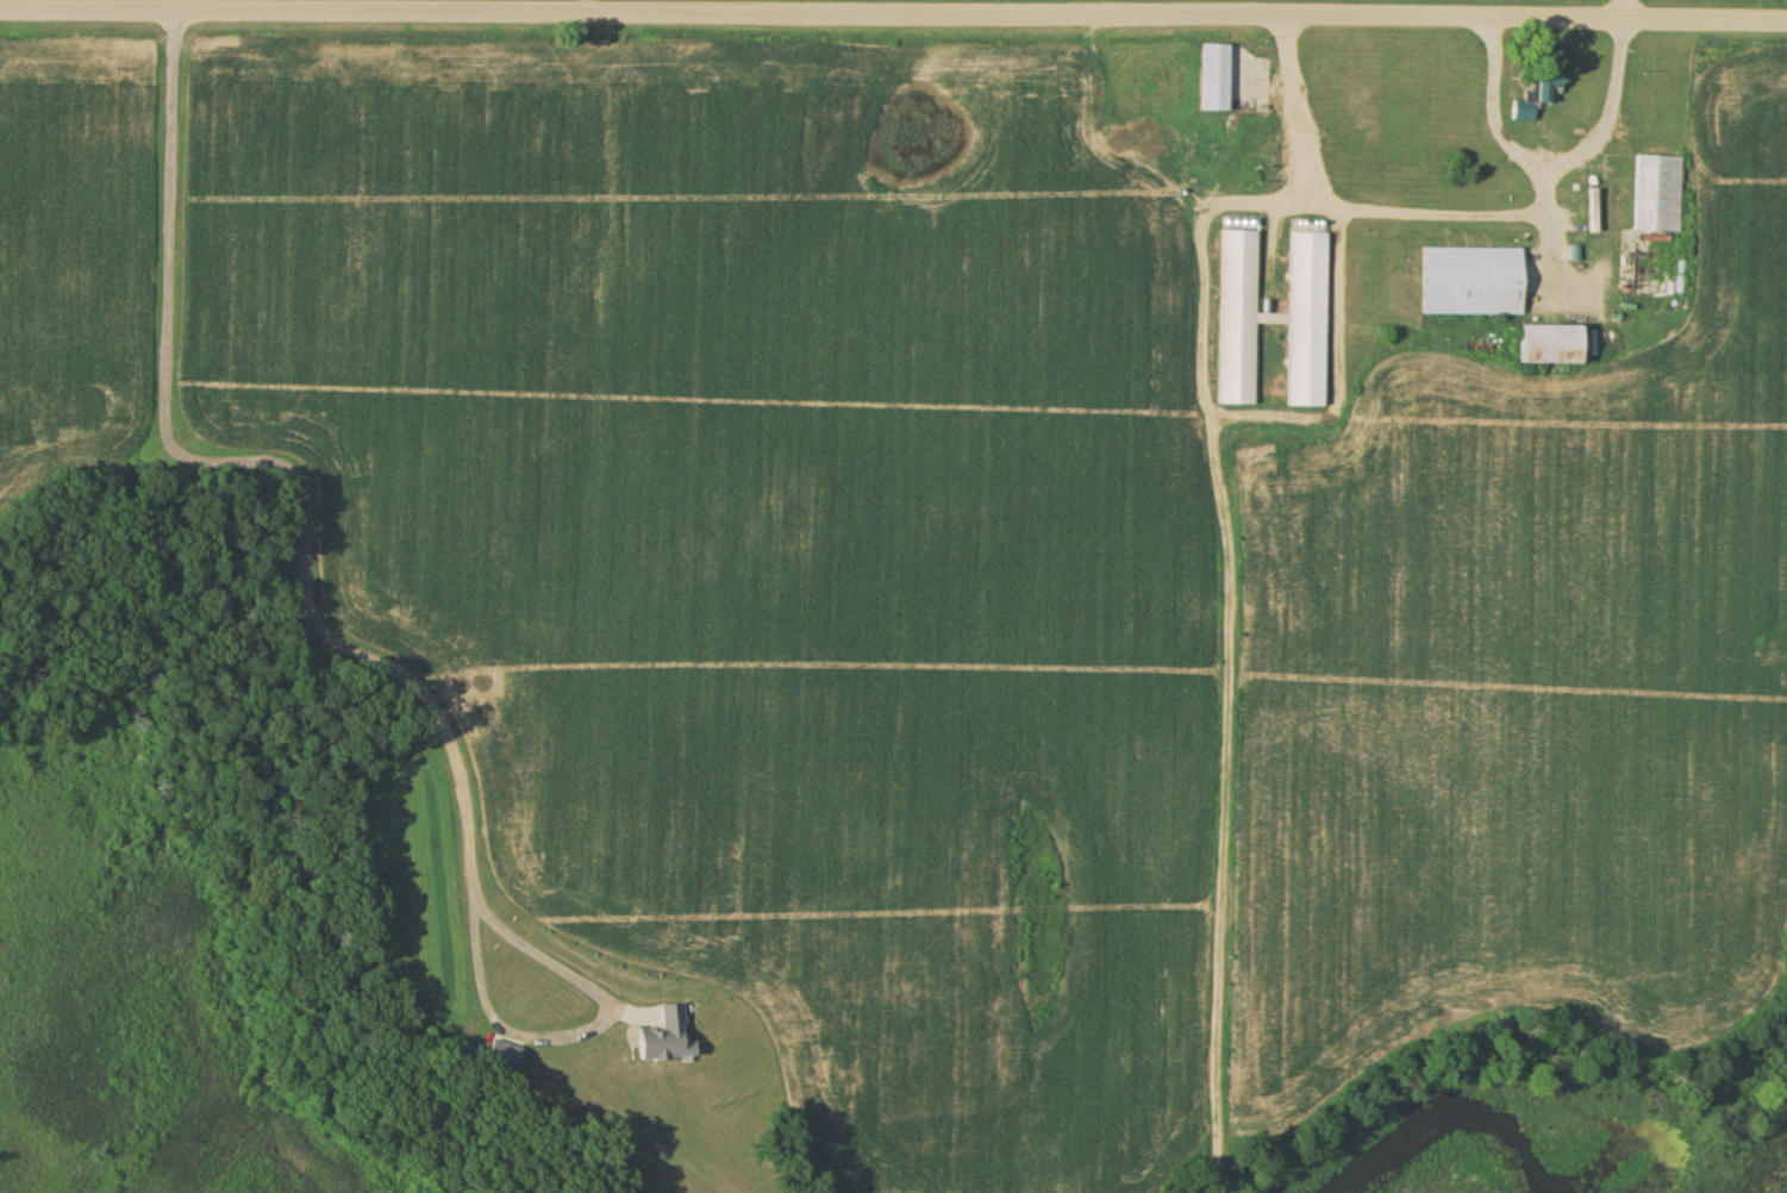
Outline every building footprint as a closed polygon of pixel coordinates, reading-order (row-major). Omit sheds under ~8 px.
[(1198,112),(1226,112),(1227,44),(1199,44),(1198,112)] [(1512,101),(1511,123),(1532,124),(1533,104),(1558,105),(1559,73),(1532,73),(1531,102),(1512,101)] [(1679,234),(1682,158),(1635,156),(1632,233),(1679,234)] [(1324,408),(1327,234),(1291,233),(1289,316),(1257,316),(1258,232),(1221,231),(1218,405),(1255,406),(1256,325),(1288,325),(1287,407),(1324,408)] [(1520,250),(1418,249),(1418,315),(1520,316),(1520,250)] [(1579,327),(1543,327),(1543,341),(1531,341),(1531,364),(1579,364),(1579,327)]
